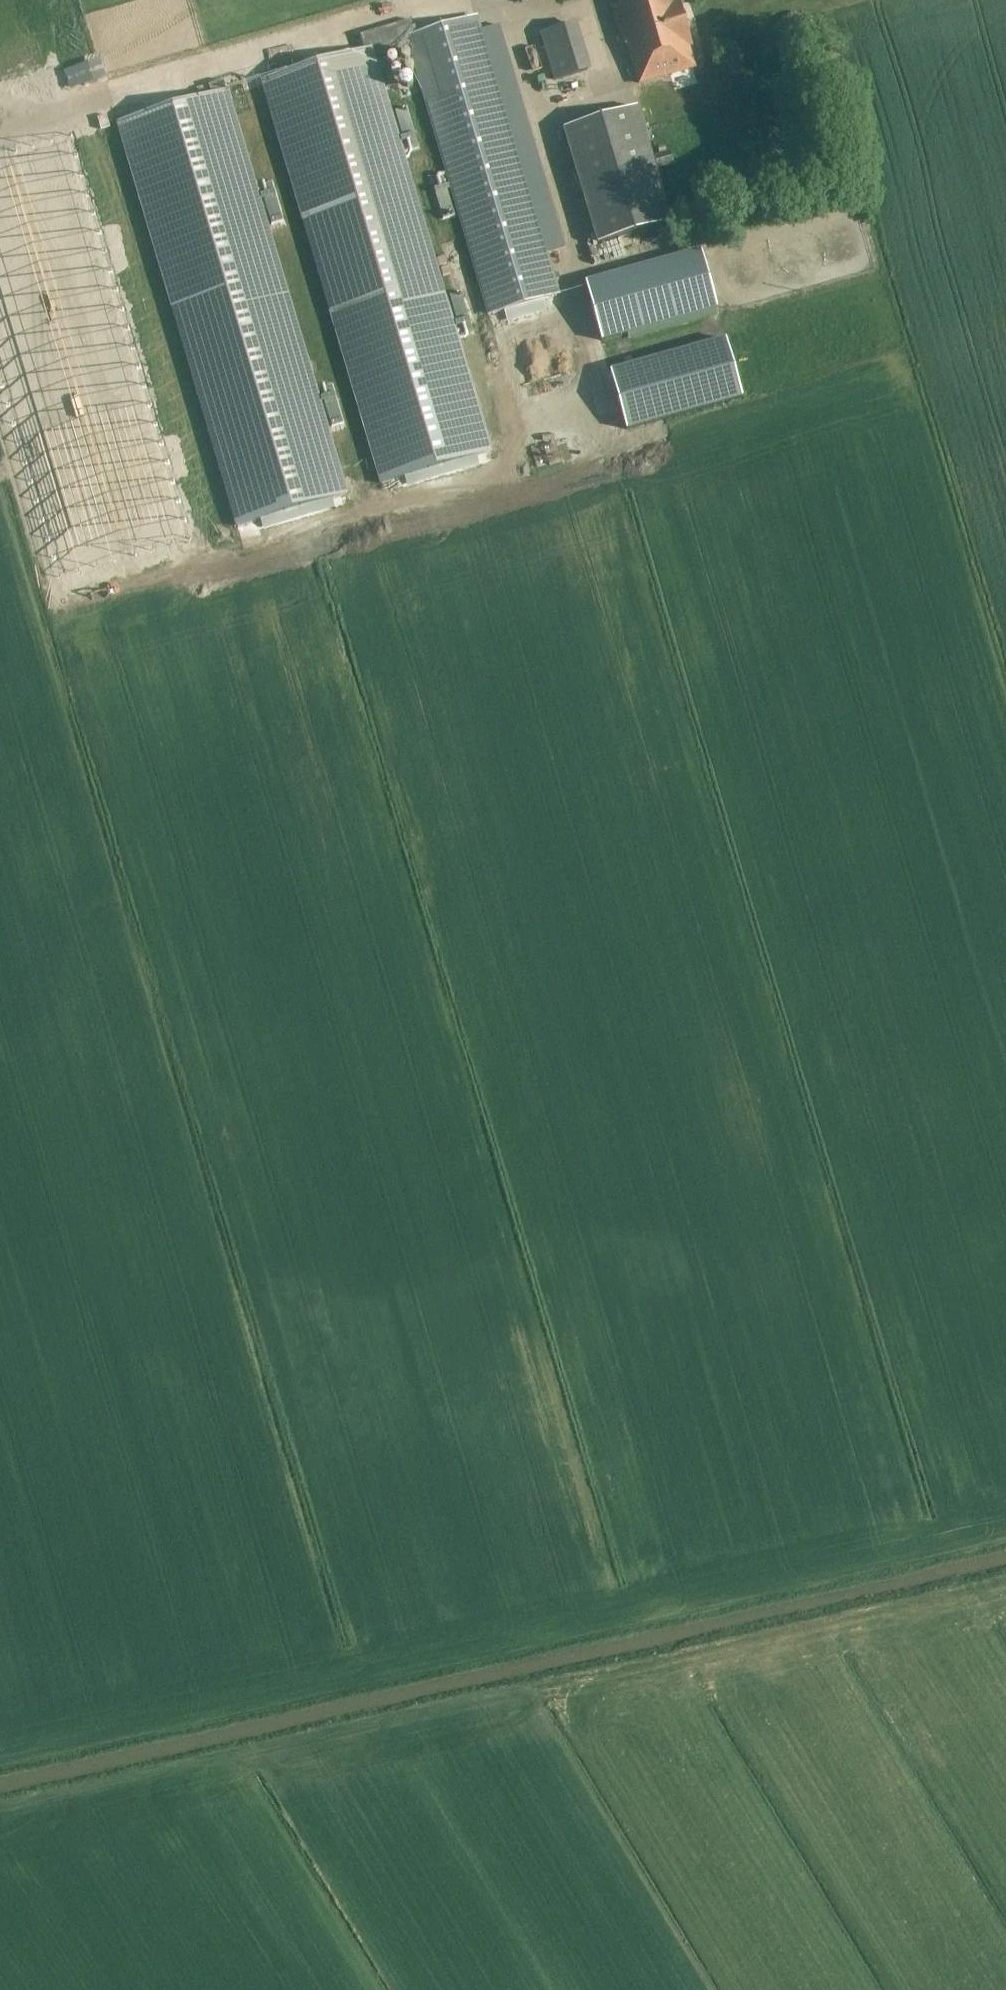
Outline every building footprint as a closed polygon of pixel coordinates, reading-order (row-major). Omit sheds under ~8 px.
[(698,66),(692,45),(695,44),(683,0),(681,0),(679,1),(679,0),(637,0),(614,7),(625,45),(628,44),(639,83),(698,66)] [(580,28),(594,24),(588,4),(574,9),(580,28)] [(474,16),(408,36),(404,21),(399,23),(406,45),(411,44),(492,315),(557,295),(474,16)] [(540,33),(555,81),(591,70),(576,22),(540,33)] [(372,55),(406,45),(399,23),(353,37),(357,51),(263,79),(343,349),(450,317),(372,55)] [(403,94),(409,106),(421,99),(415,88),(403,94)] [(308,360),(228,89),(115,123),(196,393),(308,360)] [(671,222),(637,107),(564,129),(598,244),(671,222)] [(701,250),(585,283),(601,341),(717,309),(701,250)] [(610,372),(626,430),(743,397),(726,339),(610,372)]
